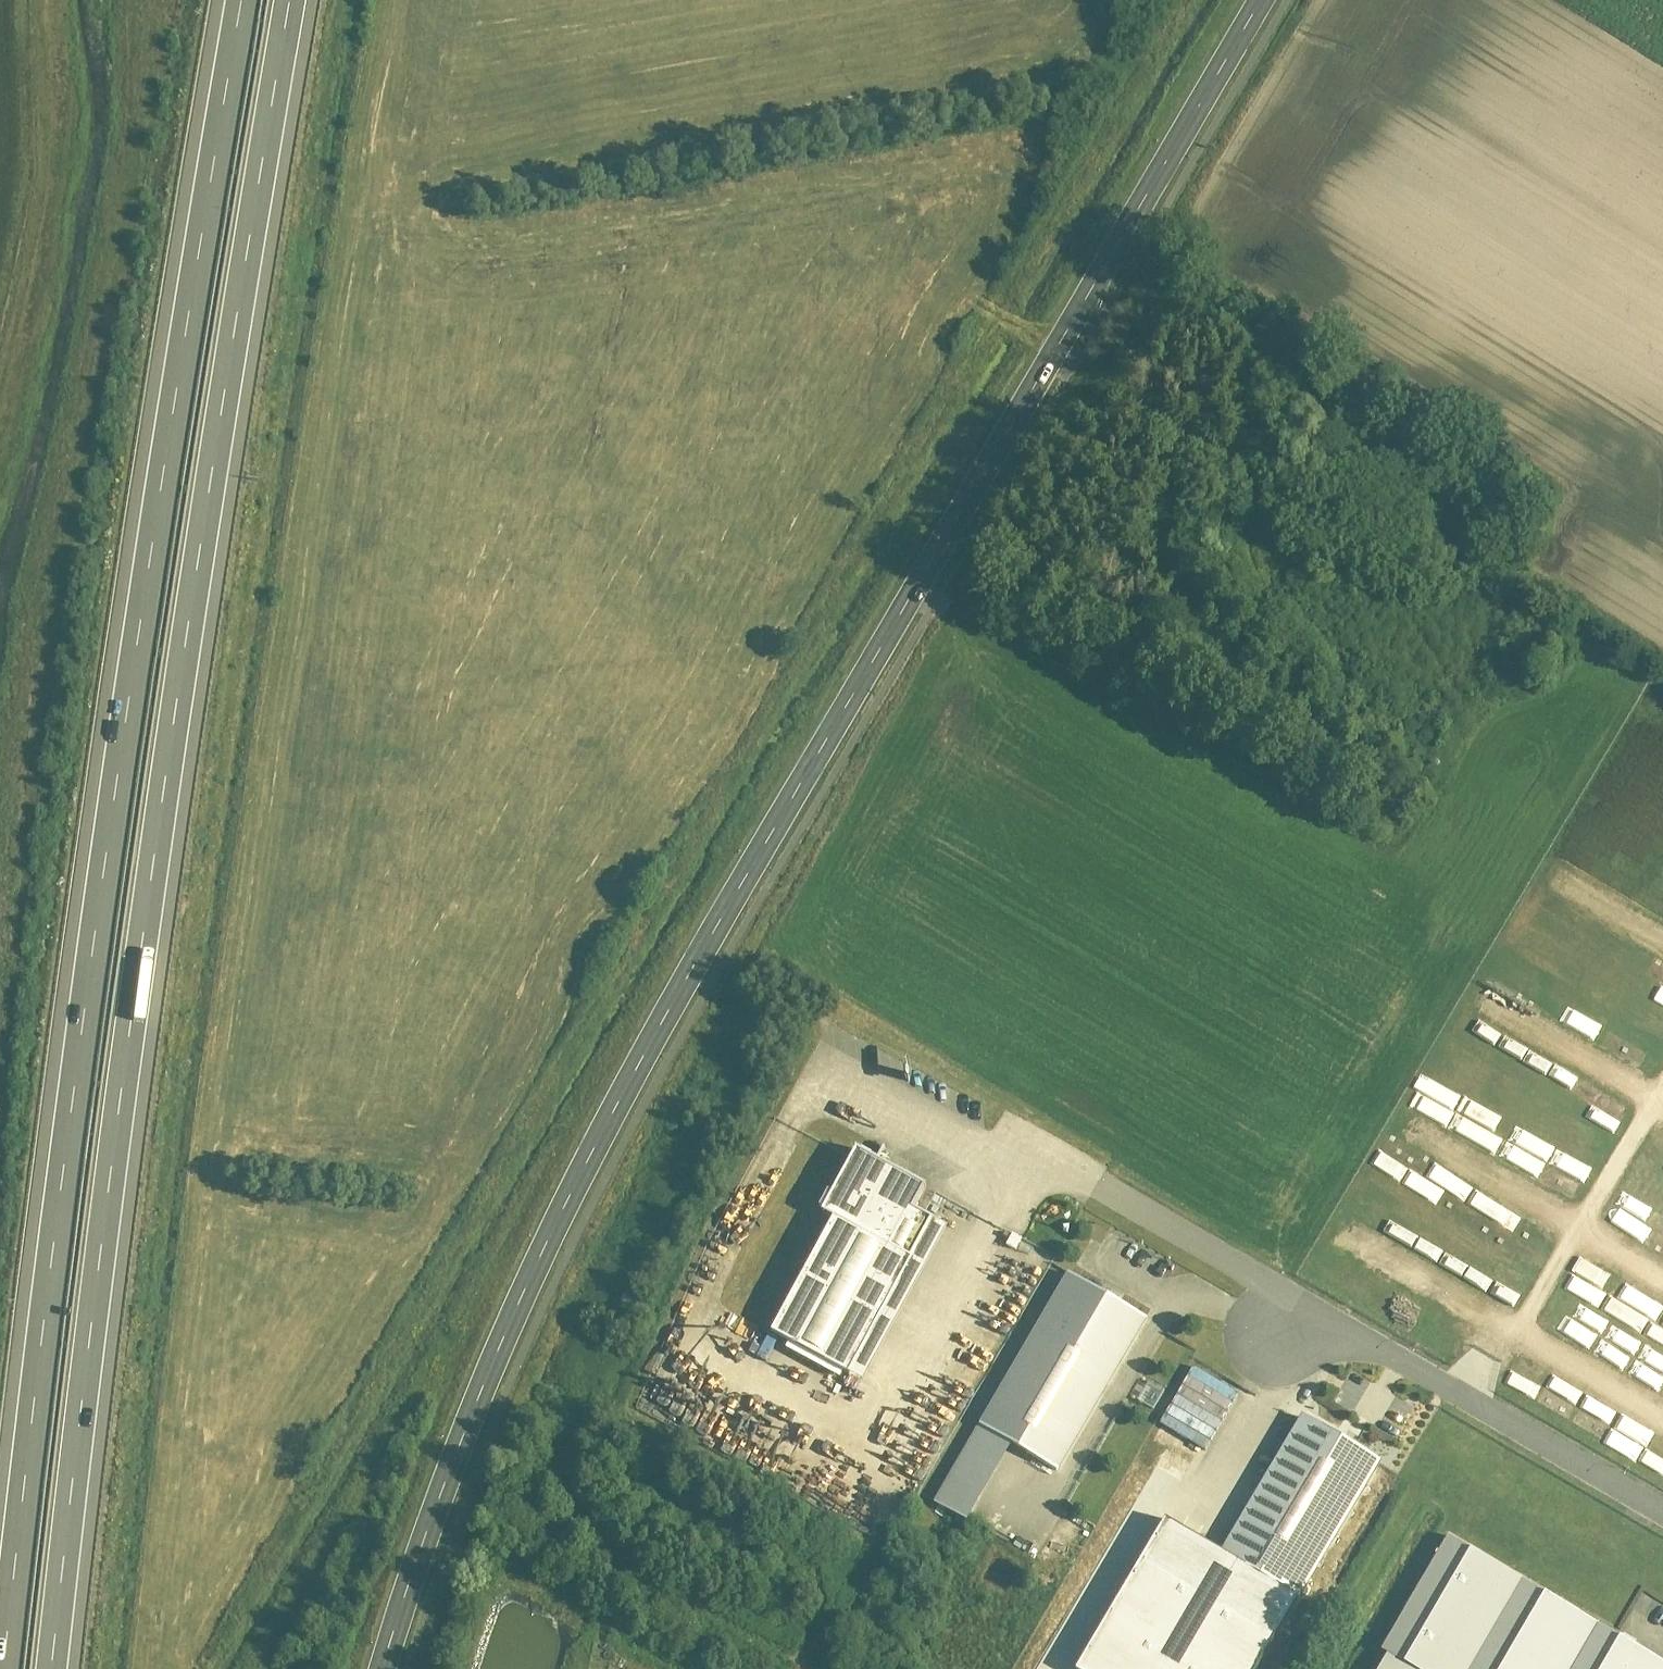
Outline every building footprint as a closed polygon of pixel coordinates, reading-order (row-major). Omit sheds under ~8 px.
[(1650,1157),(1662,1165),(1662,1150),(1657,1146),(1650,1157)] [(772,1341),(864,1390),(948,1235),(912,1216),(924,1194),(855,1157),(821,1219),(834,1226),(772,1341)] [(1637,1233),(1650,1204),(1621,1191),(1608,1220),(1637,1233)] [(1464,1210),(1456,1224),(1482,1240),(1491,1226),(1464,1210)] [(1540,1253),(1530,1249),(1538,1229),(1504,1214),(1490,1247),(1535,1266),(1540,1253)] [(1652,1233),(1646,1245),(1662,1253),(1662,1239),(1652,1233)] [(1609,1294),(1617,1281),(1584,1262),(1577,1275),(1609,1294)] [(1514,1275),(1500,1299),(1516,1308),(1530,1284),(1514,1275)] [(1068,1278),(978,1432),(1059,1479),(1148,1324),(1068,1278)] [(1149,1457),(1196,1480),(1240,1391),(1193,1368),(1149,1457)] [(1306,1421),(1221,1562),(1300,1609),(1385,1469),(1306,1421)] [(1472,1555),(1405,1668),(1662,1668),(1662,1666),(1472,1555)]
